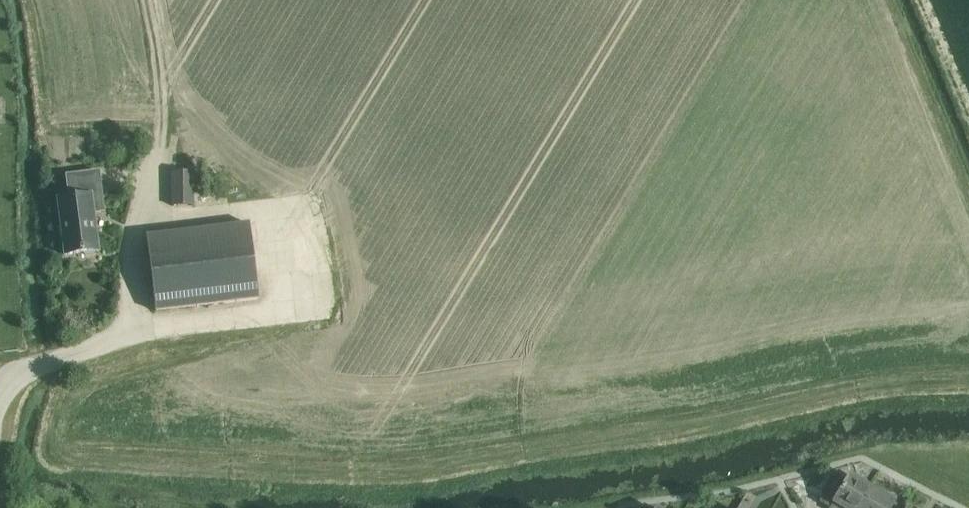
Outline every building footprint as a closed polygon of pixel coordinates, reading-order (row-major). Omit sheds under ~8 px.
[(94,254),(96,251),(98,251),(93,212),(103,211),(98,171),(67,176),(69,198),(58,200),(65,255),(84,253),(86,256),(94,254)] [(172,173),(172,206),(193,206),(193,173),(172,173)] [(172,308),(255,298),(246,225),(163,236),(144,238),(153,311),(172,308)] [(849,476),(845,483),(835,477),(820,502),(829,507),(862,507),(870,494),(872,490),(849,476)] [(895,503),(872,490),(870,494),(862,507),(892,507),(895,503)]
